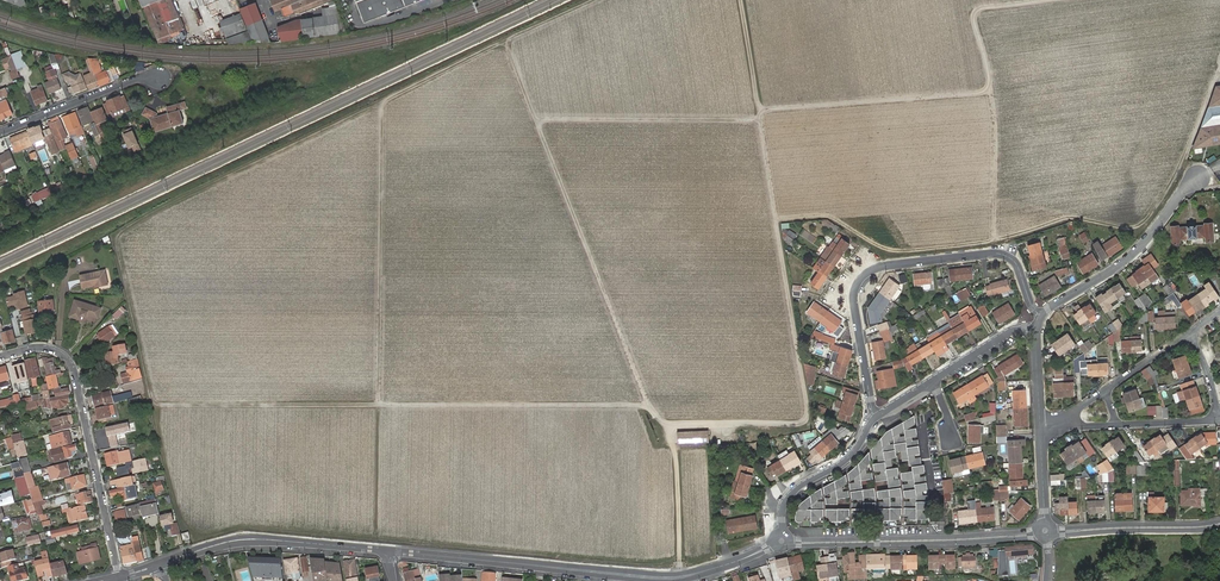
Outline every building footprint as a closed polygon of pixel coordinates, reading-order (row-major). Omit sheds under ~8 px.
[(143,7),(145,7),(159,42),(160,42),(161,42),(164,42),(171,40),(170,38),(180,34),(179,31),(183,30),(171,0),(140,0),(143,7)] [(334,0),(271,0),(275,11),(281,9),(284,16),(296,13),(300,14),(334,0)] [(365,23),(424,0),(356,0),(365,23)] [(249,30),(254,43),(270,42),(256,5),(242,11),(250,30),(249,30)] [(41,16),(49,17),(44,6),(35,9),(37,14),(41,16)] [(294,20),(278,26),(279,35),(275,37),(271,28),(268,30),(272,42),(346,32),(336,6),(322,8),(323,16),(294,20)] [(72,11),(66,13),(69,21),(76,23),(72,11)] [(241,13),(220,21),(226,39),(228,44),(254,43),(249,30),(248,31),(241,13)] [(21,52),(12,56),(17,69),(27,66),(21,52)] [(58,64),(55,54),(49,53),(52,62),(58,64)] [(17,70),(12,56),(2,60),(4,64),(8,63),(11,72),(17,70)] [(113,68),(114,60),(105,59),(105,60),(101,60),(101,63),(104,63),(104,67),(113,68)] [(95,76),(92,66),(89,67),(91,73),(84,76),(90,90),(99,86),(95,76)] [(45,73),(48,78),(56,75),(54,69),(45,73)] [(11,72),(9,73),(12,80),(20,77),(17,70),(11,72)] [(87,88),(81,74),(76,77),(76,78),(73,79),(73,78),(70,71),(62,74),(65,81),(70,79),(72,86),(74,90),(75,93),(87,88)] [(99,86),(115,80),(112,75),(108,76),(106,71),(95,76),(99,86)] [(57,79),(45,83),(49,93),(61,89),(57,79)] [(1216,85),(1209,104),(1219,103),(1219,85),(1216,85)] [(31,91),(36,105),(47,101),(43,92),(40,93),(39,88),(31,91)] [(126,111),(130,109),(125,96),(120,98),(120,97),(107,102),(108,103),(104,104),(108,115),(125,108),(126,111)] [(12,115),(6,101),(0,103),(0,120),(12,115)] [(187,107),(185,101),(171,106),(172,109),(168,110),(169,113),(158,116),(157,112),(146,107),(143,114),(151,118),(155,131),(184,122),(180,110),(187,107)] [(1208,108),(1201,127),(1219,124),(1219,106),(1208,108)] [(78,111),(82,121),(84,125),(93,121),(87,108),(78,111)] [(96,125),(100,134),(103,133),(99,123),(107,120),(102,108),(91,113),(96,125)] [(63,117),(68,130),(80,126),(75,113),(63,117)] [(51,129),(60,151),(64,149),(59,140),(67,137),(60,120),(50,124),(52,129),(51,129)] [(96,125),(95,122),(90,124),(95,137),(100,135),(100,134),(96,125)] [(28,130),(33,141),(45,137),(51,151),(52,155),(59,152),(57,148),(46,124),(35,128),(35,127),(28,130)] [(1215,125),(1201,127),(1192,146),(1219,142),(1219,133),(1216,133),(1215,125)] [(126,148),(131,147),(132,150),(138,148),(132,128),(121,131),(126,148)] [(15,151),(27,146),(22,134),(10,138),(15,151)] [(71,157),(77,154),(74,145),(67,148),(71,157)] [(4,169),(16,164),(10,151),(4,153),(5,155),(0,157),(0,159),(4,169)] [(36,151),(29,154),(32,160),(38,157),(36,151)] [(88,158),(92,167),(97,166),(93,156),(88,158)] [(32,195),(35,202),(52,195),(49,188),(32,195)] [(829,228),(836,233),(839,228),(832,223),(829,228)] [(1178,226),(1165,227),(1167,246),(1180,244),(1180,240),(1204,238),(1205,242),(1213,241),(1211,223),(1203,224),(1203,225),(1178,227),(1178,226)] [(790,230),(787,234),(794,239),(796,235),(790,230)] [(1080,235),(1084,242),(1089,240),(1084,232),(1080,235)] [(1121,247),(1115,236),(1100,246),(1097,241),(1092,244),(1101,259),(1107,255),(1108,256),(1111,254),(1110,254),(1121,247)] [(842,239),(834,250),(841,255),(849,244),(842,239)] [(1028,246),(1031,255),(1042,251),(1039,242),(1028,246)] [(1059,250),(1063,259),(1069,256),(1066,248),(1059,250)] [(834,250),(827,262),(833,266),(841,255),(834,250)] [(1042,251),(1031,255),(1033,263),(1044,260),(1042,251)] [(1077,263),(1083,273),(1098,264),(1092,254),(1077,263)] [(827,262),(819,273),(826,278),(833,266),(827,262)] [(1144,265),(1140,268),(1146,277),(1154,271),(1149,263),(1144,266),(1144,265)] [(1067,267),(1055,270),(1056,276),(1068,272),(1067,267)] [(954,270),(956,280),(972,278),(971,268),(954,270)] [(1146,277),(1140,268),(1136,271),(1137,272),(1132,275),(1138,283),(1146,277)] [(108,286),(105,271),(81,276),(83,288),(93,286),(92,283),(99,282),(100,287),(108,286)] [(930,272),(913,274),(915,285),(929,283),(931,283),(930,272)] [(826,278),(819,273),(812,284),(818,289),(826,278)] [(1132,275),(1126,279),(1132,287),(1138,283),(1132,275)] [(1039,285),(1046,295),(1060,286),(1055,276),(1039,285)] [(889,279),(880,293),(890,300),(899,286),(889,279)] [(986,286),(988,294),(993,293),(993,294),(1009,290),(1007,280),(991,284),(991,285),(986,286)] [(1115,286),(1111,289),(1117,297),(1125,292),(1119,284),(1115,287),(1115,286)] [(1169,286),(1168,284),(1163,287),(1168,295),(1173,292),(1169,286)] [(1173,284),(1169,286),(1173,292),(1178,300),(1182,297),(1177,289),(1176,289),(1173,284)] [(970,295),(966,288),(961,290),(966,298),(970,295)] [(1197,294),(1205,306),(1208,304),(1208,302),(1213,299),(1207,288),(1197,294)] [(1100,294),(1095,298),(1105,312),(1120,302),(1117,297),(1111,289),(1107,291),(1107,292),(1103,295),(1101,296),(1100,294)] [(14,296),(5,298),(7,306),(16,303),(17,309),(27,306),(24,291),(18,292),(19,293),(14,294),(14,296)] [(1178,300),(1173,292),(1168,295),(1174,303),(1178,300)] [(890,300),(880,293),(869,308),(870,323),(882,322),(880,313),(890,300)] [(1202,308),(1205,306),(1197,294),(1188,301),(1187,302),(1188,305),(1192,310),(1193,311),(1195,310),(1195,311),(1201,307),(1202,308)] [(1142,295),(1139,297),(1145,307),(1149,304),(1142,295)] [(38,302),(40,314),(54,312),(52,300),(47,300),(47,297),(42,298),(43,301),(38,302)] [(1145,307),(1139,297),(1134,300),(1141,310),(1145,307)] [(1037,299),(1034,304),(1042,307),(1044,301),(1037,299)] [(100,309),(74,300),(69,316),(79,320),(81,315),(85,317),(86,315),(97,319),(100,309)] [(821,321),(827,312),(814,302),(807,312),(821,321)] [(112,315),(116,319),(127,309),(123,304),(112,315)] [(978,307),(982,316),(989,313),(985,304),(978,307)] [(993,312),(999,323),(1014,314),(1008,304),(993,312)] [(1081,308),(1079,304),(1075,307),(1078,312),(1074,315),(1079,324),(1088,318),(1081,308)] [(1086,306),(1081,308),(1088,318),(1096,312),(1091,304),(1086,307),(1086,306)] [(914,319),(925,313),(923,310),(912,315),(914,319)] [(841,321),(827,312),(821,321),(834,331),(841,321)] [(964,324),(969,331),(981,324),(976,316),(964,324)] [(1165,317),(1166,328),(1170,328),(1171,327),(1176,327),(1175,316),(1165,317)] [(1161,329),(1166,328),(1165,317),(1155,318),(1156,328),(1161,328),(1161,329)] [(38,318),(23,321),(25,333),(40,331),(38,318)] [(1118,319),(1113,323),(1117,330),(1121,327),(1123,326),(1118,319)] [(878,325),(880,331),(889,328),(886,322),(878,325)] [(1117,330),(1113,323),(1108,326),(1113,333),(1117,330)] [(819,324),(817,329),(823,332),(825,327),(819,324)] [(958,337),(969,331),(964,324),(953,330),(958,337)] [(889,328),(892,335),(895,334),(895,333),(897,333),(896,330),(897,329),(895,325),(889,328)] [(99,334),(105,343),(117,335),(111,326),(99,334)] [(941,337),(953,330),(952,329),(951,326),(939,333),(941,337)] [(1121,327),(1117,330),(1113,333),(1113,342),(1119,342),(1119,336),(1122,336),(1121,327)] [(889,328),(880,331),(882,337),(891,334),(889,328)] [(1,333),(3,338),(4,343),(15,340),(12,330),(3,332),(1,333)] [(956,345),(953,340),(958,337),(953,330),(941,337),(946,344),(949,349),(956,345)] [(806,342),(809,337),(803,334),(800,339),(806,342)] [(1063,338),(1060,341),(1067,350),(1075,344),(1068,334),(1062,337),(1063,338)] [(822,335),(821,340),(832,343),(833,339),(822,335)] [(934,351),(946,344),(941,337),(930,344),(934,351)] [(1088,340),(1084,343),(1088,350),(1093,347),(1088,340)] [(1127,352),(1132,351),(1131,340),(1121,341),(1122,351),(1127,351),(1127,352)] [(1131,340),(1132,351),(1137,351),(1137,350),(1142,350),(1142,340),(1131,340)] [(872,343),(875,359),(885,358),(883,341),(872,343)] [(1067,350),(1060,341),(1057,343),(1057,341),(1051,345),(1059,355),(1067,350)] [(1088,350),(1084,343),(1079,346),(1084,353),(1088,350)] [(850,349),(834,344),(831,350),(834,351),(831,361),(836,363),(847,366),(850,356),(850,349)] [(910,349),(906,351),(909,356),(907,358),(911,365),(922,358),(918,351),(914,344),(910,347),(910,349)] [(922,358),(934,351),(930,344),(918,351),(922,358)] [(114,352),(107,354),(107,359),(105,359),(107,366),(119,363),(117,355),(126,354),(125,345),(113,347),(114,352)] [(1176,369),(1186,365),(1185,362),(1187,361),(1185,355),(1173,359),(1176,369)] [(999,366),(995,368),(999,377),(1003,374),(1004,374),(1018,366),(1013,357),(998,365),(999,366)] [(25,361),(29,378),(39,376),(35,359),(25,361)] [(47,375),(47,377),(56,375),(61,374),(61,370),(55,372),(53,359),(45,360),(46,364),(45,365),(47,375)] [(126,368),(128,373),(130,373),(131,378),(130,378),(131,381),(141,378),(138,364),(136,361),(132,362),(133,367),(126,368)] [(847,366),(836,363),(833,373),(844,376),(847,366)] [(1093,375),(1098,375),(1097,363),(1087,364),(1088,375),(1093,374),(1093,375)] [(1097,363),(1098,375),(1103,375),(1103,373),(1108,373),(1107,363),(1097,363)] [(20,364),(10,367),(15,385),(26,381),(21,364),(20,364)] [(814,367),(804,364),(805,371),(814,374),(814,367)] [(1188,368),(1186,365),(1176,369),(1179,378),(1191,374),(1189,368),(1188,368)] [(1149,366),(1145,369),(1151,377),(1155,376),(1149,366)] [(0,389),(8,387),(9,389),(11,389),(10,386),(5,367),(0,369),(0,389)] [(1062,368),(1054,368),(1055,378),(1054,379),(1055,396),(1061,396),(1061,394),(1064,394),(1064,383),(1063,375),(1062,368)] [(896,385),(893,369),(877,372),(879,380),(880,388),(896,385)] [(1145,369),(1142,371),(1148,380),(1151,377),(1145,369)] [(805,371),(807,383),(813,385),(814,380),(814,374),(805,371)] [(987,374),(982,376),(988,386),(993,384),(987,374)] [(56,397),(70,395),(69,389),(61,390),(60,386),(59,387),(56,375),(47,377),(48,379),(50,389),(55,388),(56,397)] [(1065,375),(1063,375),(1064,383),(1064,394),(1068,393),(1069,395),(1075,395),(1073,377),(1065,377),(1065,375)] [(982,376),(968,385),(974,395),(988,386),(982,376)] [(1193,380),(1181,384),(1183,390),(1178,392),(1181,401),(1186,400),(1197,396),(1199,395),(1193,380)] [(974,395),(968,385),(954,393),(960,403),(967,399),(974,395)] [(846,393),(843,402),(854,405),(857,395),(858,392),(844,388),(843,392),(846,393)] [(1128,402),(1138,398),(1135,389),(1123,393),(1124,397),(1121,398),(1123,403),(1128,402)] [(1014,408),(1026,407),(1025,390),(1013,391),(1014,408)] [(1165,407),(1159,391),(1157,392),(1161,406),(1162,408),(1165,407)] [(93,396),(96,407),(105,405),(105,404),(113,402),(111,392),(93,396)] [(126,395),(119,397),(120,400),(127,398),(127,397),(132,396),(131,392),(125,393),(126,395)] [(26,403),(33,402),(32,396),(21,399),(19,395),(13,396),(14,400),(0,403),(0,408),(26,403)] [(51,400),(52,405),(53,405),(54,410),(59,409),(59,410),(65,409),(63,402),(69,401),(68,396),(51,400)] [(1198,400),(1197,396),(1186,400),(1190,409),(1202,405),(1200,399),(1198,400)] [(1141,408),(1138,398),(1128,402),(1129,405),(1127,406),(1129,412),(1141,408)] [(28,410),(39,408),(38,406),(42,406),(43,408),(48,408),(46,399),(45,399),(39,401),(37,401),(33,402),(26,403),(28,410)] [(842,408),(839,418),(849,421),(854,405),(843,402),(838,400),(836,406),(842,408)] [(96,409),(97,415),(100,415),(100,419),(110,417),(110,416),(114,415),(112,405),(96,409)] [(819,406),(817,411),(824,414),(826,409),(819,406)] [(1027,424),(1026,407),(1014,408),(1015,425),(1027,424)] [(995,419),(995,414),(981,417),(982,422),(995,419)] [(70,415),(54,419),(56,428),(65,425),(72,424),(70,415)] [(914,415),(903,421),(904,429),(910,428),(910,425),(915,422),(914,415)] [(890,416),(883,420),(886,428),(894,425),(890,416)] [(136,419),(109,426),(111,433),(109,433),(112,443),(123,440),(121,431),(132,429),(132,431),(138,429),(136,419)] [(893,435),(894,443),(906,442),(905,436),(900,437),(899,432),(904,429),(903,421),(892,427),(893,435)] [(984,425),(969,425),(969,442),(979,442),(979,433),(983,433),(984,425)] [(886,431),(881,437),(883,451),(895,449),(894,443),(889,444),(888,439),(893,435),(892,427),(886,431)] [(910,428),(904,429),(905,436),(906,442),(906,447),(919,445),(918,439),(912,440),(911,435),(917,434),(916,428),(910,428)] [(709,430),(694,431),(694,441),(709,441),(709,430)] [(694,431),(679,431),(679,442),(694,441),(694,431)] [(835,431),(823,441),(830,449),(838,443),(837,441),(840,438),(835,431)] [(57,439),(58,446),(57,446),(57,448),(71,444),(68,432),(54,436),(55,440),(57,439)] [(21,433),(12,436),(12,437),(6,439),(9,450),(14,449),(16,454),(17,459),(29,455),(24,440),(23,441),(21,433)] [(1195,436),(1191,438),(1198,448),(1203,445),(1204,447),(1207,445),(1211,445),(1211,434),(1200,434),(1196,437),(1195,436)] [(1154,438),(1150,440),(1156,450),(1165,445),(1159,436),(1155,439),(1154,438)] [(881,437),(870,449),(872,458),(876,452),(878,463),(884,462),(883,451),(881,437)] [(1024,438),(1008,439),(1009,462),(1021,462),(1022,462),(1021,444),(1025,444),(1024,438)] [(1112,440),(1109,442),(1115,452),(1123,446),(1118,438),(1113,440),(1112,440)] [(1198,448),(1191,438),(1187,441),(1188,442),(1183,445),(1189,453),(1198,448)] [(1156,450),(1150,440),(1146,443),(1147,444),(1142,447),(1147,455),(1156,450)] [(830,449),(823,441),(811,451),(817,457),(821,454),(822,456),(830,449)] [(895,449),(900,449),(902,461),(908,459),(906,447),(906,442),(894,443),(895,449)] [(1068,447),(1076,459),(1085,453),(1078,442),(1073,446),(1071,445),(1068,447)] [(1115,452),(1109,442),(1105,445),(1101,448),(1106,457),(1115,452)] [(52,451),(54,463),(64,460),(64,459),(67,458),(68,459),(73,458),(73,457),(75,456),(76,452),(78,452),(76,445),(52,451)] [(919,445),(906,447),(908,459),(909,465),(921,463),(920,457),(915,458),(914,452),(919,452),(919,445)] [(1067,465),(1076,459),(1068,447),(1065,449),(1066,451),(1060,455),(1067,465)] [(1140,448),(1135,451),(1142,461),(1148,461),(1140,448)] [(896,455),(895,449),(883,451),(884,462),(885,469),(892,468),(892,467),(891,457),(896,456),(896,455)] [(1172,453),(1176,460),(1183,459),(1179,452),(1177,450),(1172,453)] [(1179,452),(1183,459),(1188,459),(1182,450),(1179,452)] [(108,467),(126,463),(124,455),(119,456),(118,451),(105,454),(108,467)] [(858,463),(861,480),(873,478),(872,472),(866,473),(865,465),(870,460),(869,451),(858,463)] [(1142,461),(1135,451),(1130,454),(1135,461),(1142,461)] [(794,452),(781,460),(786,470),(795,464),(794,462),(798,460),(794,452)] [(982,453),(966,457),(969,468),(985,465),(982,453)] [(969,468),(966,457),(950,460),(953,477),(962,475),(961,470),(969,468)] [(134,462),(135,468),(132,468),(133,473),(147,470),(145,460),(134,462)] [(786,470),(781,460),(768,468),(772,475),(776,473),(777,475),(786,470)] [(1105,461),(1101,463),(1106,472),(1111,470),(1105,461)] [(885,469),(884,462),(878,463),(872,463),(873,470),(879,469),(879,474),(874,475),(875,481),(887,480),(885,469)] [(1010,466),(1011,485),(1027,485),(1027,479),(1022,479),(1021,462),(1009,462),(1010,466)] [(858,463),(847,472),(849,480),(854,476),(854,482),(849,483),(850,489),(862,487),(861,480),(858,463)] [(1106,472),(1101,463),(1097,466),(1101,474),(1106,472)] [(71,475),(68,464),(54,467),(55,473),(53,473),(54,477),(52,477),(52,479),(57,478),(57,479),(71,475)] [(925,471),(924,464),(912,466),(912,470),(914,484),(926,482),(925,476),(920,477),(919,471),(925,471)] [(753,469),(741,465),(736,481),(739,483),(750,486),(753,476),(751,475),(753,469)] [(892,468),(885,469),(887,480),(888,487),(900,485),(899,479),(894,480),(893,474),(898,473),(898,467),(892,468)] [(914,484),(912,470),(900,472),(901,479),(907,478),(908,483),(902,484),(903,490),(915,488),(914,484)] [(30,472),(24,474),(25,476),(29,488),(35,487),(30,472)] [(841,477),(835,480),(837,498),(849,496),(848,490),(843,491),(842,484),(847,481),(846,474),(841,477)] [(85,481),(83,475),(65,479),(66,484),(71,483),(73,490),(84,487),(83,482),(85,481)] [(29,488),(25,476),(15,479),(24,501),(32,499),(29,488)] [(133,477),(118,480),(118,482),(117,483),(118,484),(116,484),(117,486),(117,489),(133,486),(132,483),(134,482),(133,477)] [(823,486),(824,493),(829,491),(830,497),(825,497),(825,504),(837,504),(837,498),(835,480),(823,486)] [(736,481),(735,481),(732,491),(731,497),(744,501),(745,496),(746,496),(750,486),(739,483),(736,481)] [(153,484),(156,492),(163,490),(161,482),(153,484)] [(927,488),(926,482),(914,484),(915,488),(915,495),(915,501),(928,501),(928,495),(922,495),(922,492),(922,489),(927,488)] [(42,500),(37,486),(35,487),(29,488),(32,499),(33,502),(42,500)] [(110,492),(111,497),(121,495),(121,496),(123,497),(124,497),(125,500),(129,499),(128,493),(134,491),(133,487),(110,492)] [(810,495),(811,502),(811,507),(823,507),(823,501),(818,501),(817,497),(822,494),(821,487),(816,490),(810,495)] [(895,501),(889,501),(889,507),(901,507),(901,494),(901,487),(889,489),(889,490),(889,495),(895,494),(895,497),(895,501)] [(862,489),(863,496),(868,495),(869,498),(869,502),(875,501),(875,497),(874,488),(862,489)] [(915,488),(903,490),(903,496),(909,495),(909,501),(903,501),(903,507),(916,507),(915,501),(915,495),(915,488)] [(1188,493),(1180,493),(1180,505),(1193,504),(1193,506),(1199,506),(1199,488),(1188,488),(1188,493)] [(851,502),(851,508),(863,508),(863,502),(863,499),(862,489),(850,491),(851,498),(857,497),(857,502),(851,502)] [(877,502),(877,508),(889,507),(889,501),(889,495),(889,490),(889,489),(877,490),(877,497),(883,496),(883,501),(877,502)] [(935,503),(944,501),(942,489),(934,490),(935,503)] [(15,504),(11,493),(0,497),(0,508),(15,504)] [(78,506),(92,503),(90,498),(87,499),(86,493),(76,496),(78,506)] [(1115,511),(1123,510),(1122,494),(1120,494),(1120,493),(1115,493),(1115,494),(1113,494),(1115,511)] [(1122,494),(1123,510),(1132,509),(1131,493),(1122,494)] [(1148,493),(1149,511),(1163,511),(1163,509),(1168,509),(1167,502),(1163,502),(1163,497),(1153,497),(1153,493),(1148,493)] [(801,502),(799,505),(806,506),(811,502),(810,495),(801,502)] [(58,505),(69,501),(68,496),(57,499),(58,505)] [(1087,497),(1086,498),(1086,502),(1087,513),(1096,512),(1095,501),(1094,496),(1087,497)] [(1021,498),(1010,511),(1019,520),(1030,506),(1021,498)] [(140,504),(143,518),(159,513),(156,499),(140,504)] [(24,502),(28,515),(36,513),(31,500),(24,502)] [(1095,501),(1096,512),(1105,511),(1104,500),(1095,501)] [(863,508),(863,514),(867,514),(870,514),(870,508),(875,508),(875,501),(869,502),(863,502),(863,508)] [(928,501),(915,501),(916,507),(916,513),(916,519),(928,519),(928,513),(922,512),(923,507),(928,507),(928,501)] [(38,502),(34,503),(38,516),(43,515),(40,505),(38,502)] [(1059,514),(1068,514),(1067,503),(1059,503),(1058,504),(1054,505),(1055,513),(1059,514)] [(1067,503),(1068,514),(1077,513),(1076,503),(1067,503)] [(139,505),(125,509),(127,518),(141,514),(139,505)] [(70,511),(73,521),(87,518),(84,507),(68,511),(68,512),(70,511)] [(889,507),(877,508),(878,514),(883,514),(883,520),(886,520),(890,520),(893,520),(896,519),(896,514),(901,514),(901,507),(889,507)] [(916,507),(903,507),(903,514),(909,513),(909,519),(912,519),(916,519),(916,513),(916,507)] [(975,509),(977,521),(994,519),(993,507),(975,509)] [(837,508),(825,508),(825,515),(831,515),(831,521),(834,521),(837,521),(837,508)] [(849,508),(837,508),(837,521),(840,520),(843,520),(843,515),(849,515),(849,508)] [(863,508),(851,508),(851,515),(857,515),(857,520),(860,520),(863,520),(863,516),(863,514),(863,508)] [(809,515),(811,515),(811,509),(804,509),(797,509),(796,511),(795,516),(795,518),(795,519),(795,520),(797,521),(798,521),(802,521),(802,516),(809,515)] [(811,509),(811,515),(811,519),(811,521),(814,521),(817,521),(817,515),(823,515),(823,509),(811,509)] [(960,523),(977,521),(975,509),(959,511),(960,523)] [(114,513),(117,527),(128,525),(124,510),(114,513)] [(39,522),(49,520),(48,514),(38,517),(39,522)] [(170,514),(159,517),(161,525),(164,525),(165,529),(171,527),(170,524),(169,519),(171,518),(170,514)] [(755,516),(738,518),(726,520),(728,533),(757,528),(755,516)] [(26,519),(17,521),(19,532),(29,530),(26,519)] [(51,532),(52,536),(47,538),(49,544),(55,542),(54,538),(78,531),(77,526),(51,532)] [(35,538),(28,540),(30,546),(37,544),(35,538)] [(139,541),(133,542),(137,562),(143,560),(139,541)] [(137,562),(133,542),(129,543),(130,545),(120,547),(124,565),(137,562)] [(82,552),(78,553),(81,564),(99,559),(96,544),(91,546),(91,547),(92,550),(82,552)] [(1002,571),(1007,570),(1006,557),(1014,556),(1014,557),(1024,556),(1024,555),(1031,554),(1031,546),(1023,547),(1023,545),(1013,547),(1013,548),(1005,548),(1005,550),(996,551),(998,566),(997,567),(1001,567),(1002,571)] [(13,550),(0,554),(2,563),(1,563),(2,568),(7,567),(9,566),(11,566),(10,561),(16,560),(13,550)] [(52,576),(50,565),(47,552),(40,554),(42,561),(34,562),(37,573),(42,572),(41,568),(45,567),(46,571),(47,577),(52,576)] [(968,554),(966,555),(962,555),(962,557),(957,557),(958,567),(962,567),(962,569),(973,568),(972,554),(968,554)] [(955,568),(954,555),(941,556),(941,564),(945,564),(945,568),(955,568)] [(938,564),(941,564),(941,556),(928,556),(928,569),(938,569),(938,564)] [(801,557),(788,559),(791,573),(793,578),(794,580),(799,579),(798,572),(804,571),(801,557)] [(844,559),(844,572),(847,572),(847,574),(847,577),(848,580),(861,579),(861,576),(866,576),(866,571),(866,557),(858,557),(859,568),(856,568),(856,570),(853,570),(853,568),(853,557),(850,557),(850,559),(847,559),(844,559)] [(866,557),(866,571),(890,570),(889,558),(873,558),(873,557),(866,557)] [(902,558),(903,566),(906,565),(906,570),(916,570),(915,557),(902,558)] [(247,558),(254,580),(283,580),(281,559),(267,558),(247,558)] [(899,566),(903,566),(902,558),(889,558),(890,570),(890,571),(899,571),(899,566)] [(791,573),(788,559),(776,562),(779,576),(791,573)] [(285,562),(287,575),(298,573),(295,560),(285,562)] [(313,580),(328,580),(325,563),(325,561),(309,560),(313,580)] [(344,562),(347,580),(352,579),(351,575),(357,573),(355,560),(344,562)] [(838,576),(837,569),(832,570),(830,561),(821,562),(823,571),(817,572),(818,579),(827,578),(838,576)] [(67,574),(64,562),(50,565),(52,576),(53,577),(67,574)] [(340,564),(325,563),(328,580),(343,580),(340,564)] [(17,564),(11,566),(9,566),(12,580),(17,580),(27,578),(25,568),(19,570),(17,564)] [(377,567),(365,570),(367,579),(369,579),(369,580),(379,580),(378,577),(379,577),(377,567)] [(1209,580),(1213,580),(1213,578),(1217,578),(1217,570),(1208,570),(1209,580)] [(404,575),(405,580),(415,580),(421,580),(418,571),(404,575)]
